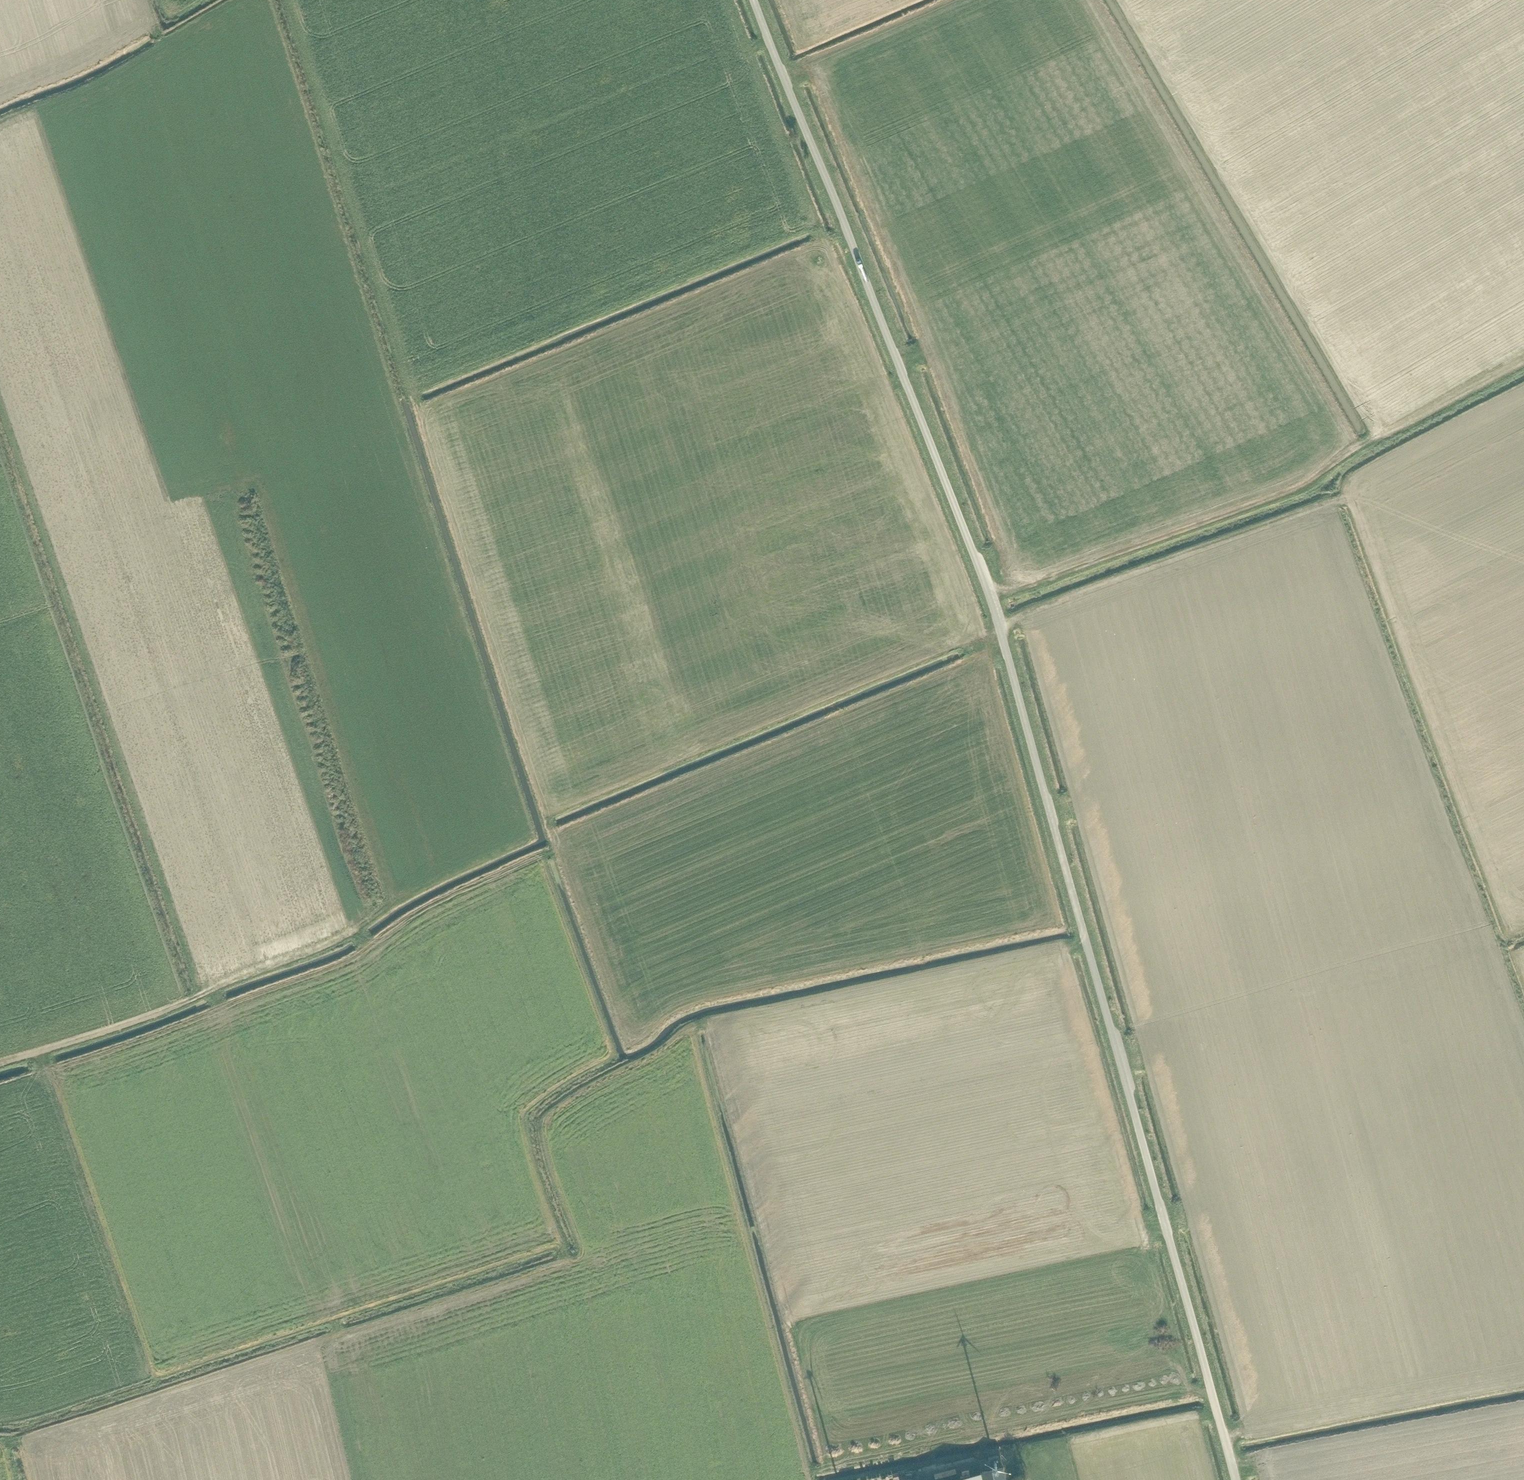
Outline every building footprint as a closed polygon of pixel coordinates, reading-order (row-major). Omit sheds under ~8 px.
[(947,1479),(1006,1479),(1002,1467),(981,1472),(947,1479)]
